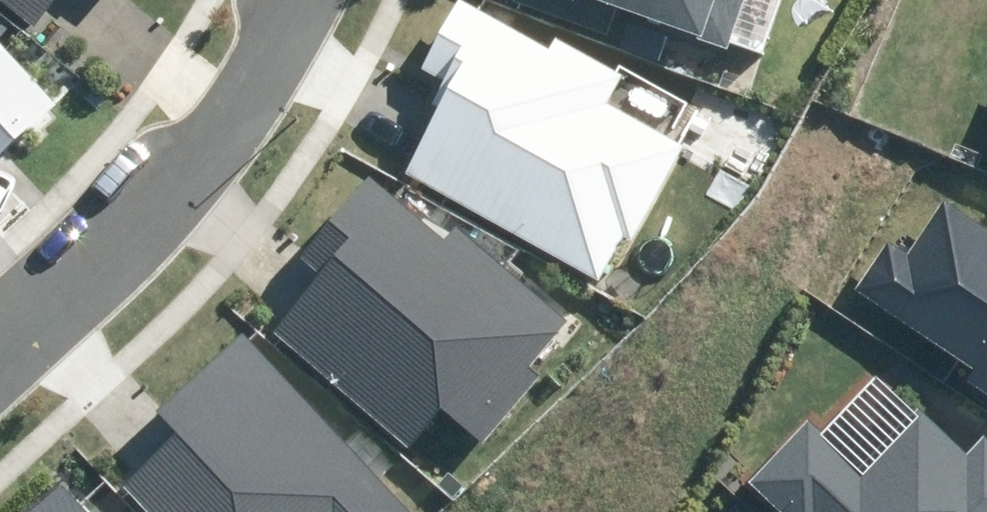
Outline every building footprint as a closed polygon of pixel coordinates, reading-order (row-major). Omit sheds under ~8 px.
[(33,17),(46,0),(11,0),(33,17)] [(597,276),(622,230),(635,237),(683,148),(607,106),(623,76),(554,39),(548,49),(457,0),(456,0),(418,70),(438,80),(428,99),(442,107),(406,173),(597,276)] [(727,47),(745,0),(516,0),(516,1),(604,33),(614,6),(727,47)] [(55,101),(0,44),(0,153),(55,101)] [(483,443),(542,376),(527,363),(563,322),(455,227),(444,239),(373,177),(301,259),(316,272),(267,327),(408,449),(444,409),(483,443)] [(986,395),(986,224),(947,198),(909,255),(883,238),(850,289),(975,370),(967,382),(986,395)] [(412,511),(241,332),(115,451),(132,470),(119,482),(147,511),(412,511)] [(986,434),(969,452),(922,407),(858,474),(807,426),(751,484),(781,511),(986,511),(986,434)] [(63,480),(28,511),(92,511),(63,480)]
